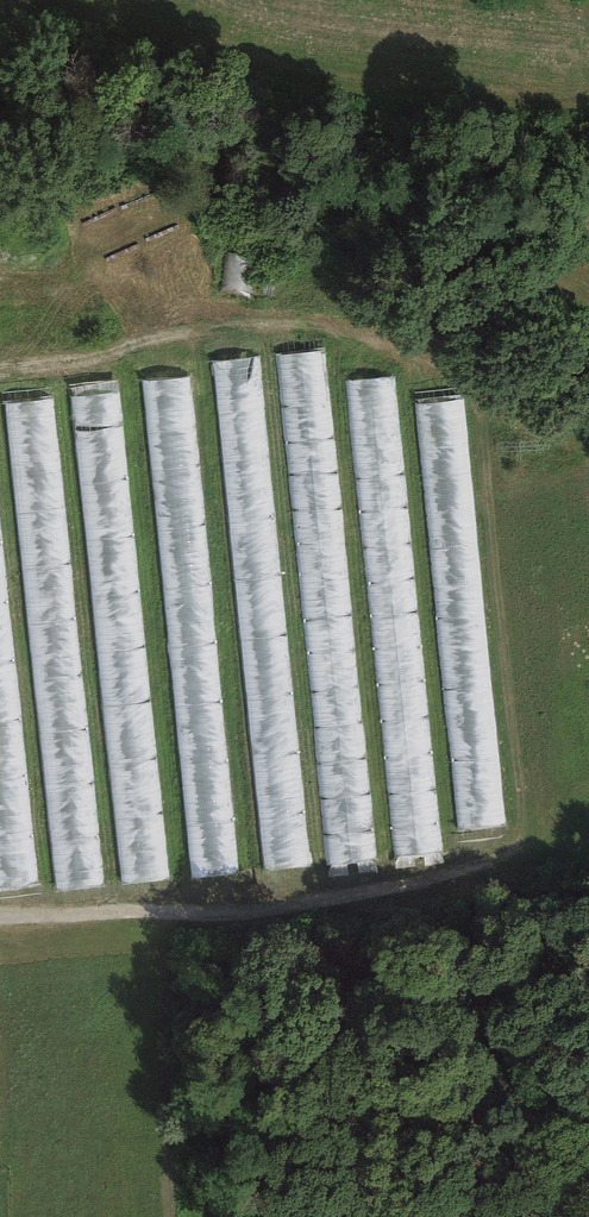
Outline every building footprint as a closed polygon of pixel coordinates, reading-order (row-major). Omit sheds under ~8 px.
[(327,353),(277,358),(326,872),(376,867),(327,353)] [(262,361),(213,365),(263,874),(312,869),(262,361)] [(397,379),(345,384),(390,863),(442,858),(397,379)] [(96,389),(50,393),(103,903),(149,898),(96,389)] [(190,390),(140,395),(189,879),(238,874),(190,390)] [(471,399),(413,405),(458,834),(516,828),(471,399)] [(0,409),(0,522),(40,910),(85,905),(34,406),(0,409)]
